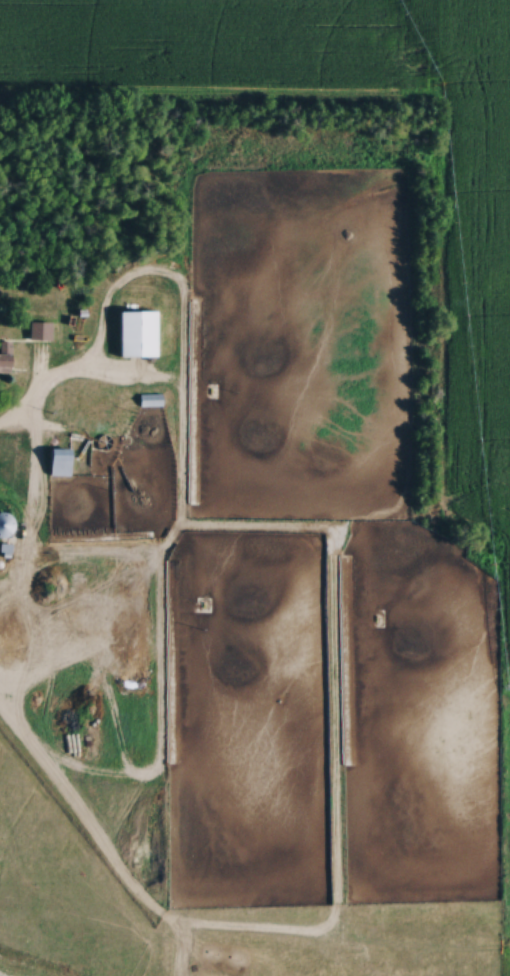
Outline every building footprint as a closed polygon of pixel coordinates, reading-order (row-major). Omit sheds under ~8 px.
[(116,356),(155,356),(155,311),(116,311),(116,356)] [(49,321),(27,321),(27,340),(49,340),(49,321)] [(10,372),(10,341),(0,341),(0,372),(10,372)] [(69,476),(69,449),(47,449),(47,476),(69,476)] [(0,513),(0,538),(6,539),(12,516),(0,513)]
